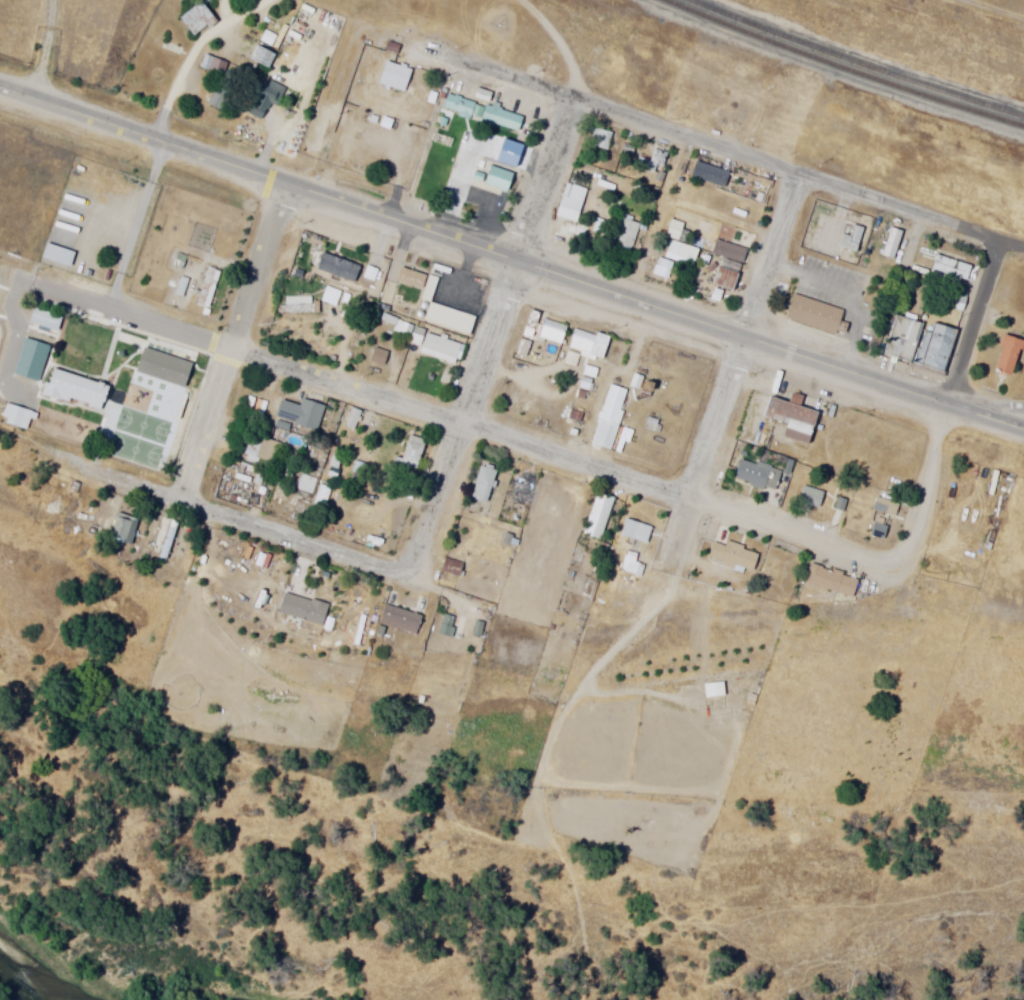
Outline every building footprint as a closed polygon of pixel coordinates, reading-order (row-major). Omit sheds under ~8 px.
[(177,19),(193,39),(214,22),(198,2),(177,19)] [(259,41),(275,50),(281,39),(265,30),(259,41)] [(247,60),(267,70),(274,56),(254,46),(247,60)] [(411,70),(383,61),(376,85),(403,93),(411,70)] [(474,103),(444,94),(439,112),(468,121),(474,103)] [(479,127),(520,130),(522,113),(480,109),(479,127)] [(613,134),(594,129),(590,146),(609,151),(613,134)] [(644,169),(665,171),(667,151),(652,148),(650,161),(645,161),(644,169)] [(724,188),(729,172),(696,162),(691,178),(724,188)] [(505,193),(512,175),(488,166),(482,185),(505,193)] [(572,188),(564,185),(554,218),(576,224),(582,202),(569,198),(572,188)] [(641,222),(623,217),(615,248),(632,253),(641,222)] [(666,234),(677,240),(684,225),(672,220),(666,234)] [(842,234),(838,247),(857,253),(864,229),(852,225),(849,236),(842,234)] [(903,232),(890,228),(881,256),(894,260),(903,232)] [(744,264),(748,251),(716,240),(711,254),(744,264)] [(695,264),(699,251),(670,241),(665,254),(695,264)] [(358,265),(318,252),(312,270),(352,283),(358,265)] [(970,266),(937,255),(932,271),(965,282),(970,266)] [(740,276),(718,267),(711,284),(733,293),(740,276)] [(221,273),(208,268),(192,304),(205,309),(221,273)] [(187,280),(179,277),(174,295),(183,298),(187,280)] [(961,313),(965,298),(943,292),(939,306),(961,313)] [(784,320),(835,336),(842,311),(792,295),(784,320)] [(279,297),(279,314),(316,314),(316,297),(279,297)] [(418,354),(454,366),(462,343),(378,315),(373,332),(420,347),(418,354)] [(921,324),(894,315),(887,338),(903,342),(898,358),(910,361),(921,324)] [(566,327),(542,318),(534,338),(558,348),(566,327)] [(947,373),(955,329),(930,325),(921,368),(947,373)] [(567,352),(603,358),(606,335),(570,330),(567,352)] [(1021,342),(1002,335),(990,371),(1010,377),(1021,342)] [(388,354),(371,347),(366,359),(383,366),(388,354)] [(147,415),(179,423),(189,388),(184,387),(190,363),(139,349),(132,373),(156,380),(147,415)] [(99,411),(105,385),(44,370),(38,396),(99,411)] [(589,445),(609,451),(626,390),(606,384),(589,445)] [(762,418),(784,423),(780,439),(806,446),(815,411),(766,399),(762,418)] [(322,406),(299,400),(297,407),(277,401),(272,420),(315,432),(322,406)] [(341,427),(354,432),(362,413),(350,407),(341,427)] [(302,441),(288,434),(284,442),(298,450),(302,441)] [(394,465),(413,473),(425,442),(406,434),(394,465)] [(244,462),(276,460),(275,440),(243,442),(244,462)] [(778,470),(737,459),(731,481),(773,492),(778,470)] [(490,502),(490,467),(473,467),(473,502),(490,502)] [(997,493),(997,471),(990,471),(990,481),(983,481),(983,493),(997,493)] [(534,482),(518,475),(509,498),(525,504),(534,482)] [(314,492),(314,478),(297,478),(297,492),(314,492)] [(818,510),(824,493),(800,485),(795,502),(818,510)] [(598,541),(611,498),(593,492),(579,535),(598,541)] [(845,500),(835,497),(828,525),(838,527),(845,500)] [(871,511),(893,517),(897,504),(875,497),(871,511)] [(124,544),(133,520),(112,511),(102,535),(124,544)] [(163,561),(176,523),(165,519),(151,557),(163,561)] [(616,536),(643,545),(649,528),(622,519),(616,536)] [(867,535),(882,540),(886,527),(871,522),(867,535)] [(755,552),(711,540),(705,562),(749,574),(755,552)] [(459,565),(443,559),(440,571),(456,576),(459,565)] [(806,587),(852,596),(856,577),(810,567),(806,587)] [(275,616),(320,626),(325,603),(280,594),(275,616)] [(377,625),(414,634),(419,615),(383,605),(377,625)] [(704,683),(704,698),(724,698),(724,683),(704,683)]
